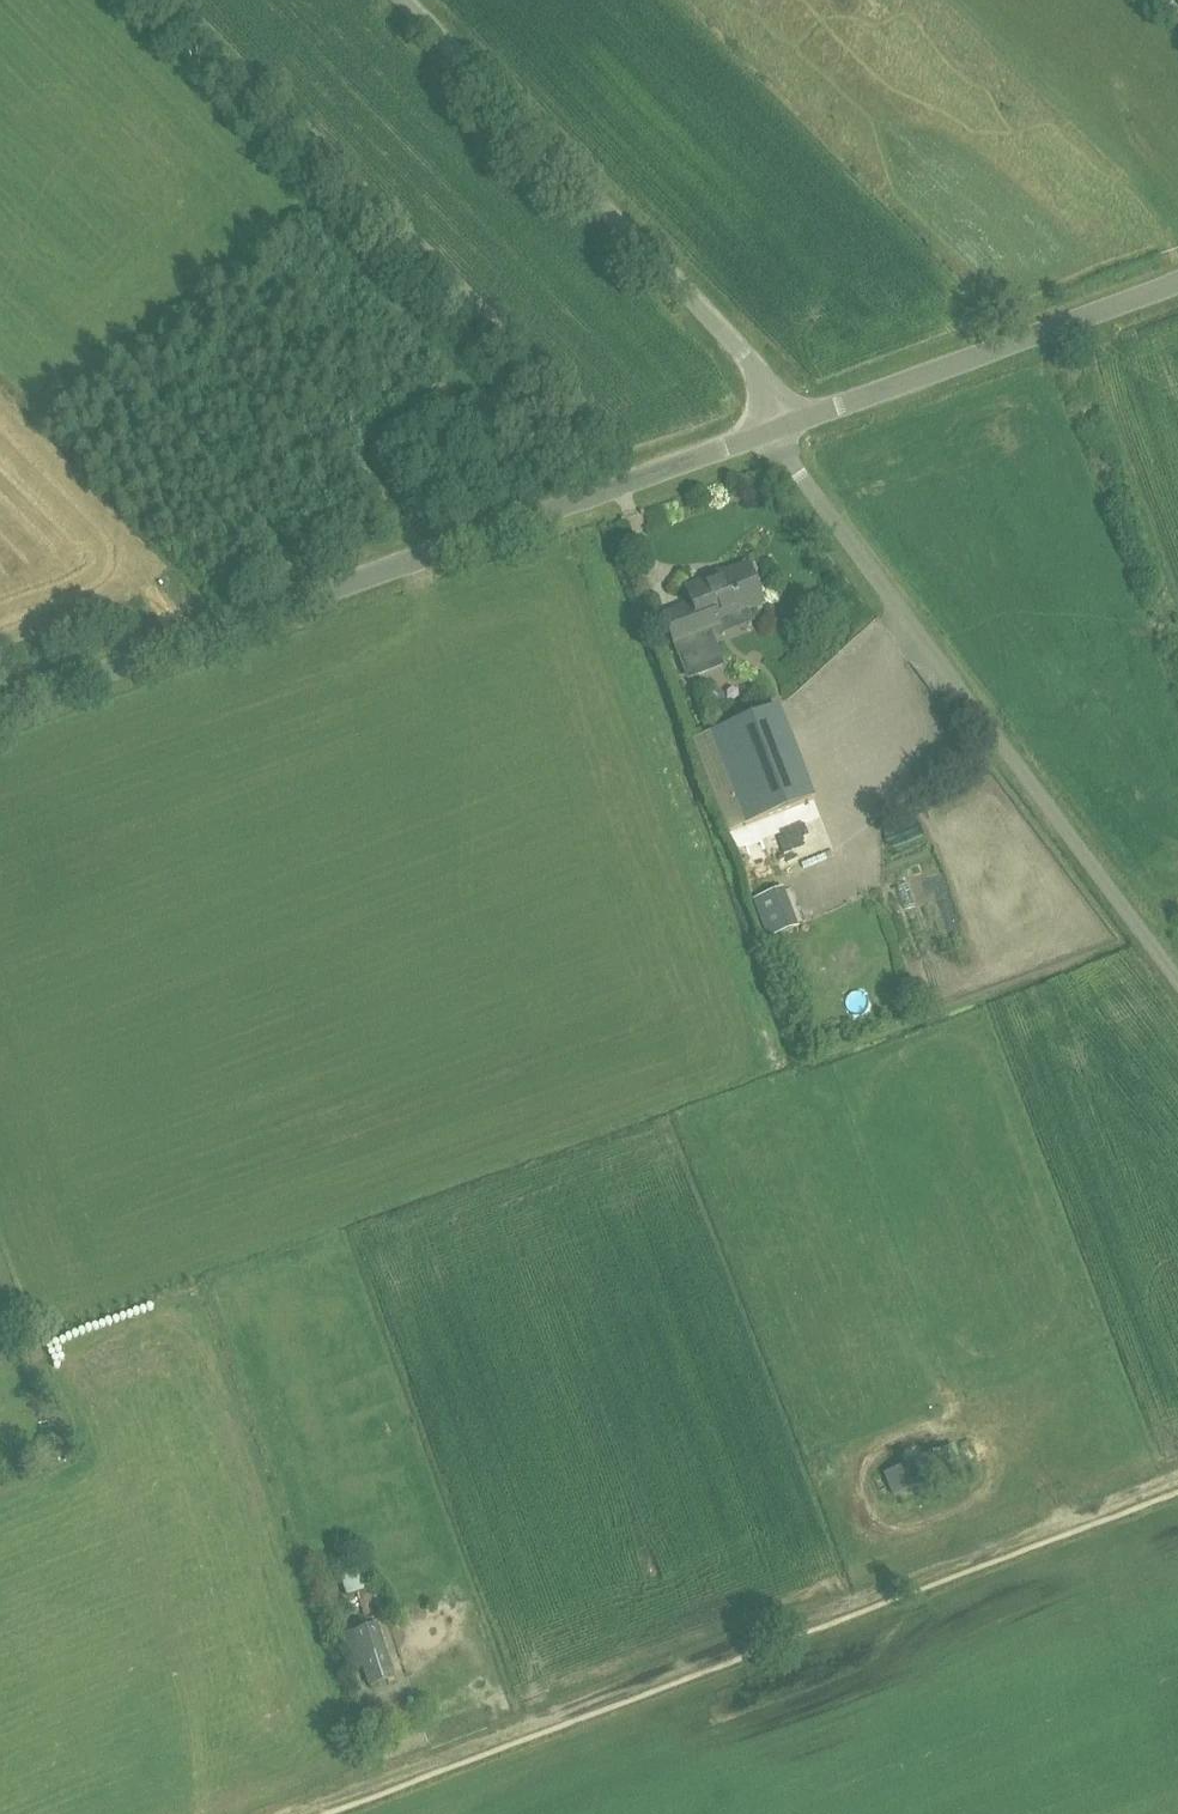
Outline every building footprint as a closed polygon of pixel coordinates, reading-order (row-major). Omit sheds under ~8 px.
[(693,605),(664,616),(675,645),(688,680),(723,666),(710,632),(721,628),(718,620),(762,603),(748,567),(687,590),(693,605)] [(1019,715),(1033,707),(1025,693),(1011,701),(1019,715)] [(815,800),(780,708),(710,735),(745,826),(815,800)] [(893,1496),(954,1472),(944,1449),(883,1475),(893,1496)] [(378,1626),(366,1630),(353,1634),(370,1687),(396,1679),(378,1626)]
